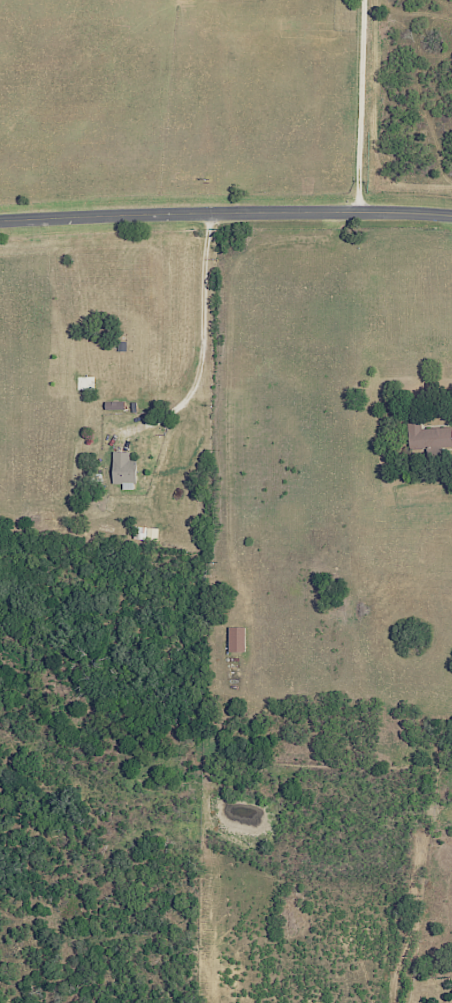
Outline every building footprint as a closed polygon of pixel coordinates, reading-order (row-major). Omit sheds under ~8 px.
[(451,427),(421,428),(421,422),(407,423),(408,450),(451,448),(451,429),(451,427)] [(135,460),(128,460),(129,452),(111,451),(111,483),(121,484),(121,489),(135,489),(135,460)] [(244,627),(228,626),(228,651),(244,652),(244,627)]
